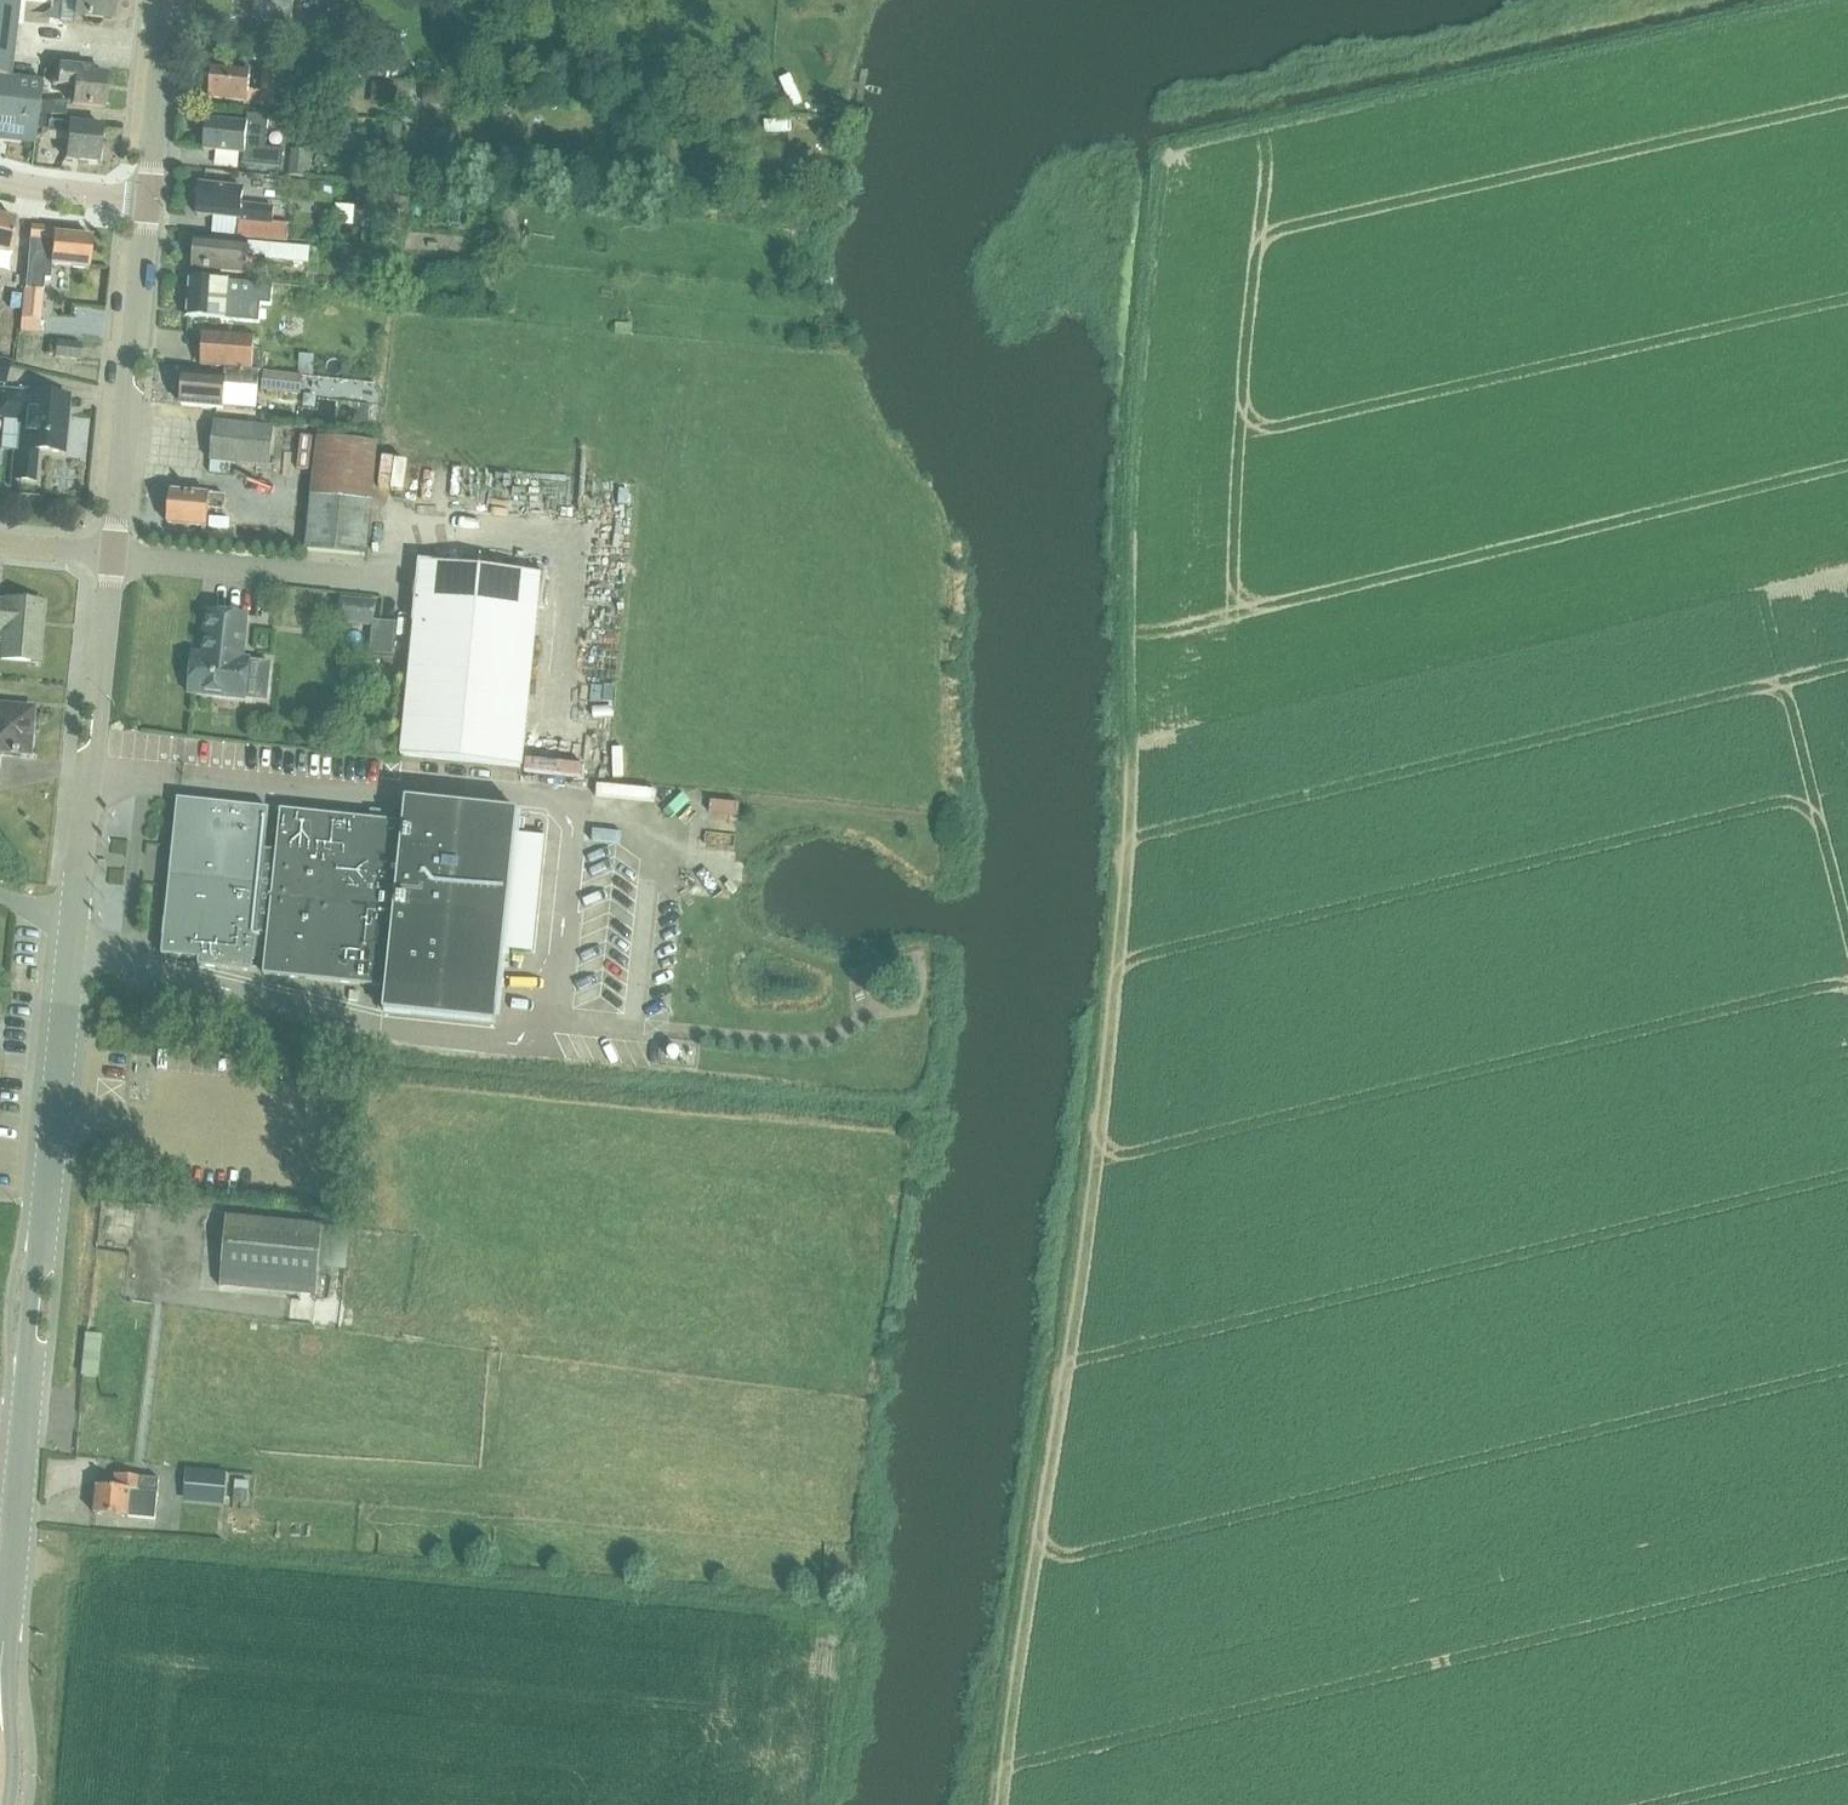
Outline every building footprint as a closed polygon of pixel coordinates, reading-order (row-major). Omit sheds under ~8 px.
[(11,79),(11,78),(21,0),(0,0),(0,78),(11,79)] [(75,16),(114,19),(116,0),(77,0),(75,16)] [(254,20),(270,21),(293,23),(295,0),(256,0),(254,20)] [(369,58),(366,76),(381,78),(384,60),(369,58)] [(55,68),(54,86),(75,88),(73,106),(106,109),(109,78),(94,76),(94,72),(55,68)] [(288,105),(290,76),(264,73),(263,87),(250,86),(252,73),(213,69),(210,99),(288,105)] [(780,72),(768,77),(780,104),(792,99),(780,72)] [(309,77),(307,92),(325,93),(326,78),(309,77)] [(41,102),(43,82),(11,78),(11,79),(0,78),(0,135),(36,140),(37,132),(39,114),(41,102)] [(395,108),(397,88),(375,86),(373,106),(395,108)] [(425,91),(424,105),(441,106),(442,91),(425,91)] [(68,104),(41,102),(39,114),(50,115),(67,117),(68,104)] [(49,123),(50,115),(39,114),(37,132),(48,134),(70,136),(67,160),(101,163),(104,128),(49,123)] [(206,140),(205,152),(206,152),(206,151),(217,152),(240,155),(243,155),(242,165),(240,165),(240,166),(283,171),(283,170),(283,169),(282,169),(284,152),(266,150),(265,150),(265,149),(268,120),(269,120),(269,118),(246,116),(245,117),(247,118),(246,126),(209,122),(209,121),(208,121),(206,140)] [(385,141),(402,142),(403,125),(387,124),(385,141)] [(425,133),(423,153),(445,155),(446,135),(425,133)] [(305,153),(292,152),(290,175),(303,177),(305,153)] [(407,154),(406,168),(415,169),(416,155),(407,154)] [(287,225),(272,224),(273,207),(242,204),(243,188),(201,184),(198,216),(237,219),(235,238),(286,243),(287,225)] [(10,254),(18,220),(0,216),(0,252),(10,254)] [(24,289),(22,317),(40,319),(43,291),(44,277),(49,278),(50,264),(88,268),(91,237),(53,234),(53,229),(30,227),(28,249),(24,289)] [(310,264),(312,250),(196,240),(194,267),(248,272),(250,255),(267,256),(267,260),(310,264)] [(385,253),(383,266),(393,267),(395,254),(385,253)] [(188,301),(187,317),(259,323),(261,305),(271,305),(273,285),(241,282),(192,278),(191,301),(188,301)] [(62,301),(60,327),(90,329),(92,304),(62,301)] [(201,367),(226,369),(257,371),(260,339),(204,335),(201,367)] [(81,359),(82,343),(57,341),(55,356),(81,359)] [(302,371),(303,352),(289,351),(287,370),(302,371)] [(4,384),(9,362),(0,360),(0,383),(4,384)] [(257,371),(226,369),(225,380),(186,376),(183,406),(223,409),(256,412),(260,372),(257,371)] [(262,373),(261,389),(300,393),(302,376),(262,373)] [(29,393),(0,390),(0,420),(21,422),(18,453),(14,453),(12,476),(37,478),(40,450),(63,452),(68,397),(29,393)] [(261,413),(261,422),(272,423),(272,414),(261,413)] [(271,468),(275,428),(216,422),(212,462),(271,468)] [(302,468),(304,435),(290,434),(288,468),(302,468)] [(378,445),(320,439),(309,551),(367,557),(378,445)] [(224,512),(225,497),(171,492),(167,524),(207,528),(208,510),(224,512)] [(542,575),(420,563),(401,755),(523,768),(542,575)] [(372,626),(373,626),(374,620),(375,602),(342,599),(340,622),(372,626)] [(3,631),(2,640),(0,640),(0,657),(1,657),(0,658),(37,662),(40,630),(37,630),(38,615),(41,616),(42,603),(6,600),(6,602),(0,601),(0,631),(3,631)] [(193,653),(189,695),(212,697),(245,700),(249,659),(239,658),(243,616),(207,612),(202,654),(193,653)] [(372,626),(370,653),(392,655),(395,622),(374,620),(373,626),(372,626)] [(577,715),(600,715),(600,682),(577,683),(577,715)] [(1,756),(1,751),(29,754),(34,708),(0,705),(0,766),(1,756)] [(384,755),(385,744),(369,742),(368,753),(384,755)] [(586,797),(644,800),(645,788),(587,784),(586,797)] [(699,799),(699,814),(727,814),(727,798),(699,799)] [(268,934),(264,974),(386,987),(384,1011),(496,1023),(518,811),(406,799),(403,823),(281,811),(277,851),(265,850),(269,809),(178,800),(173,848),(186,865),(184,882),(175,881),(169,886),(166,919),(165,919),(164,937),(162,955),(199,958),(199,966),(252,971),(256,933),(268,934)] [(525,1026),(528,997),(499,994),(496,1023),(525,1026)] [(125,1178),(127,1161),(115,1160),(113,1177),(125,1178)] [(227,1217),(220,1287),(317,1296),(323,1226),(227,1217)] [(75,1332),(72,1373),(90,1375),(93,1333),(75,1332)] [(226,1476),(185,1472),(182,1502),(224,1506),(226,1476)] [(154,1520),(157,1479),(116,1475),(114,1488),(97,1486),(94,1514),(154,1520)] [(246,1494),(234,1493),(234,1503),(246,1503),(246,1494)]
